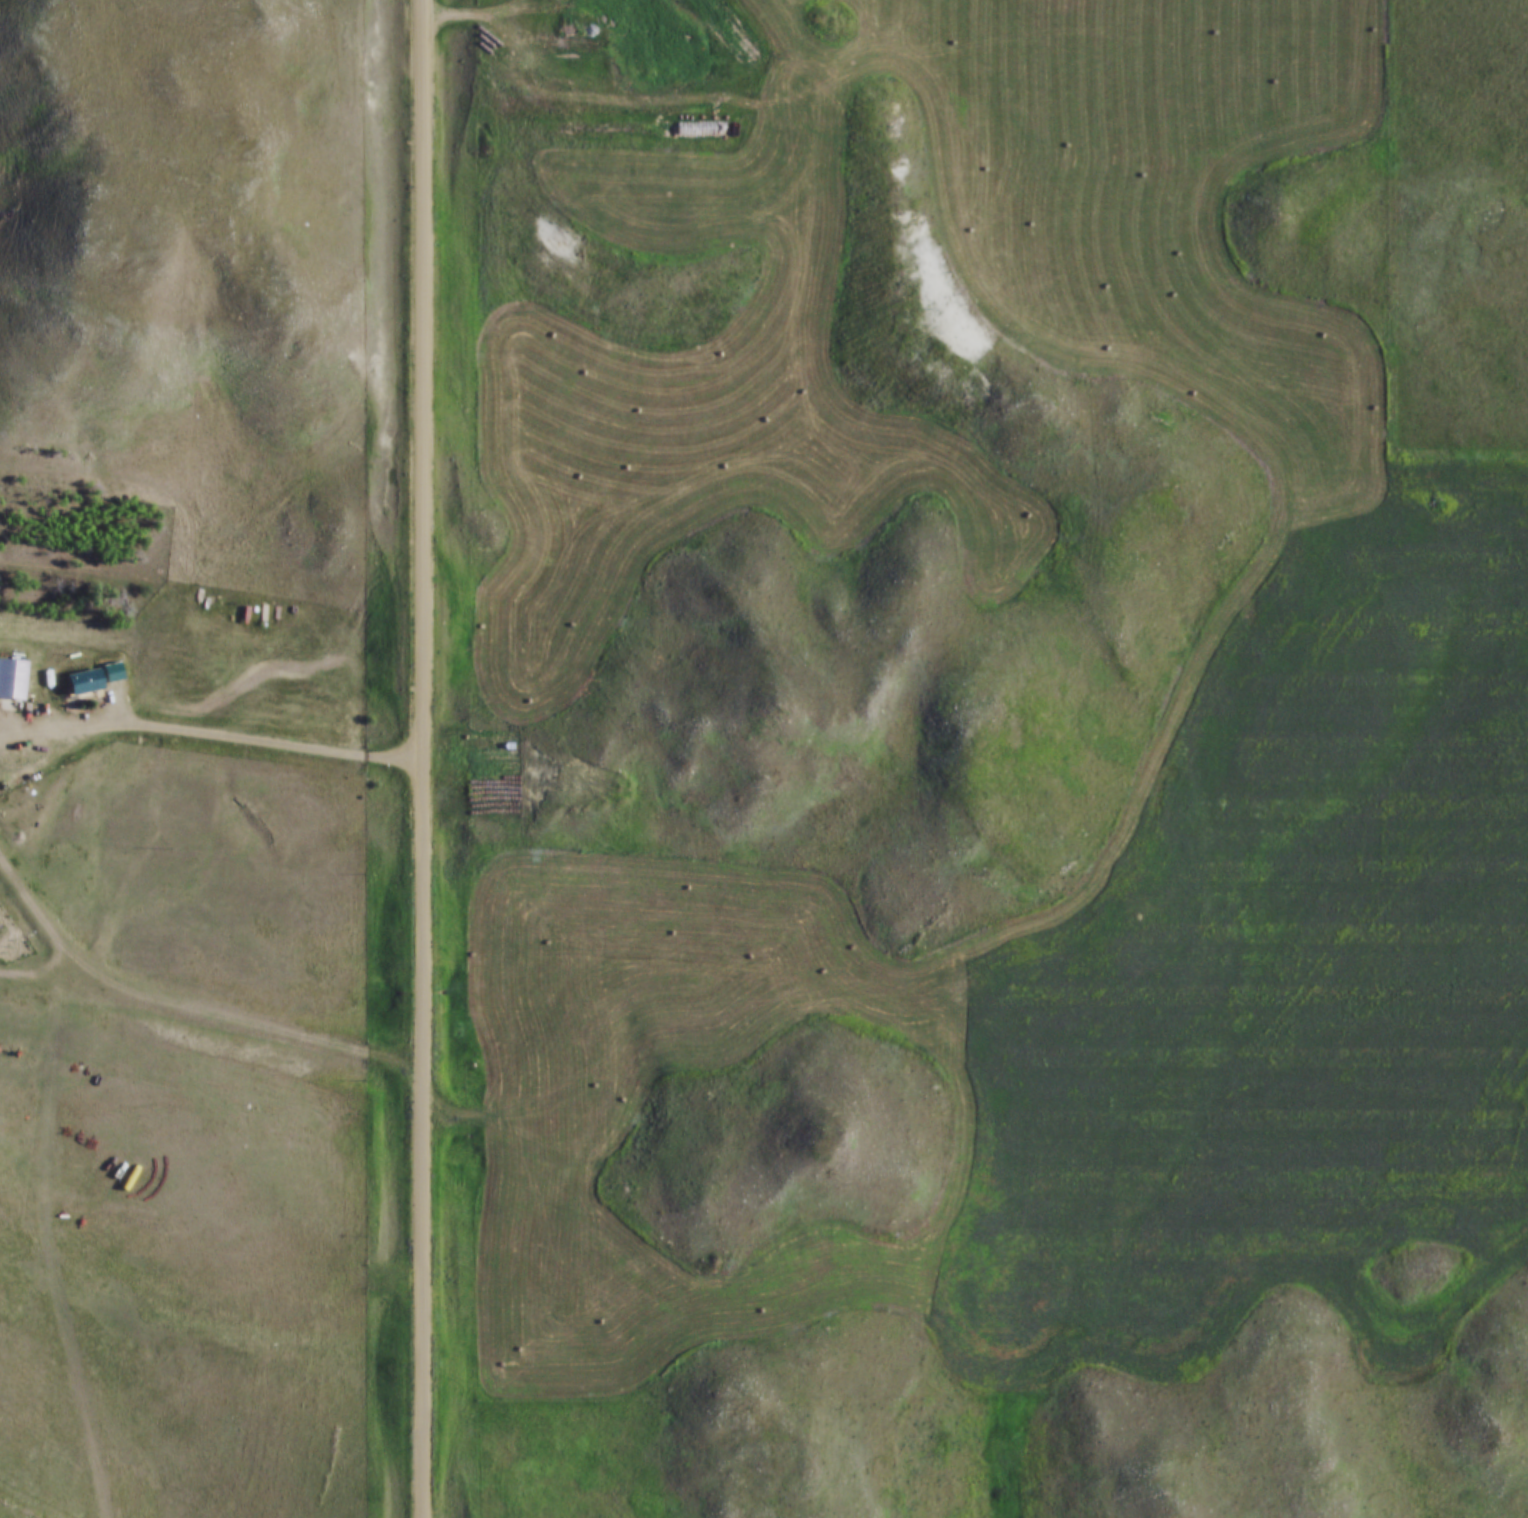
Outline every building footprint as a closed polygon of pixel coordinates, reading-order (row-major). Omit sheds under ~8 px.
[(23,698),(26,660),(0,657),(0,696),(23,698)] [(67,693),(100,688),(97,667),(64,672),(67,693)]
